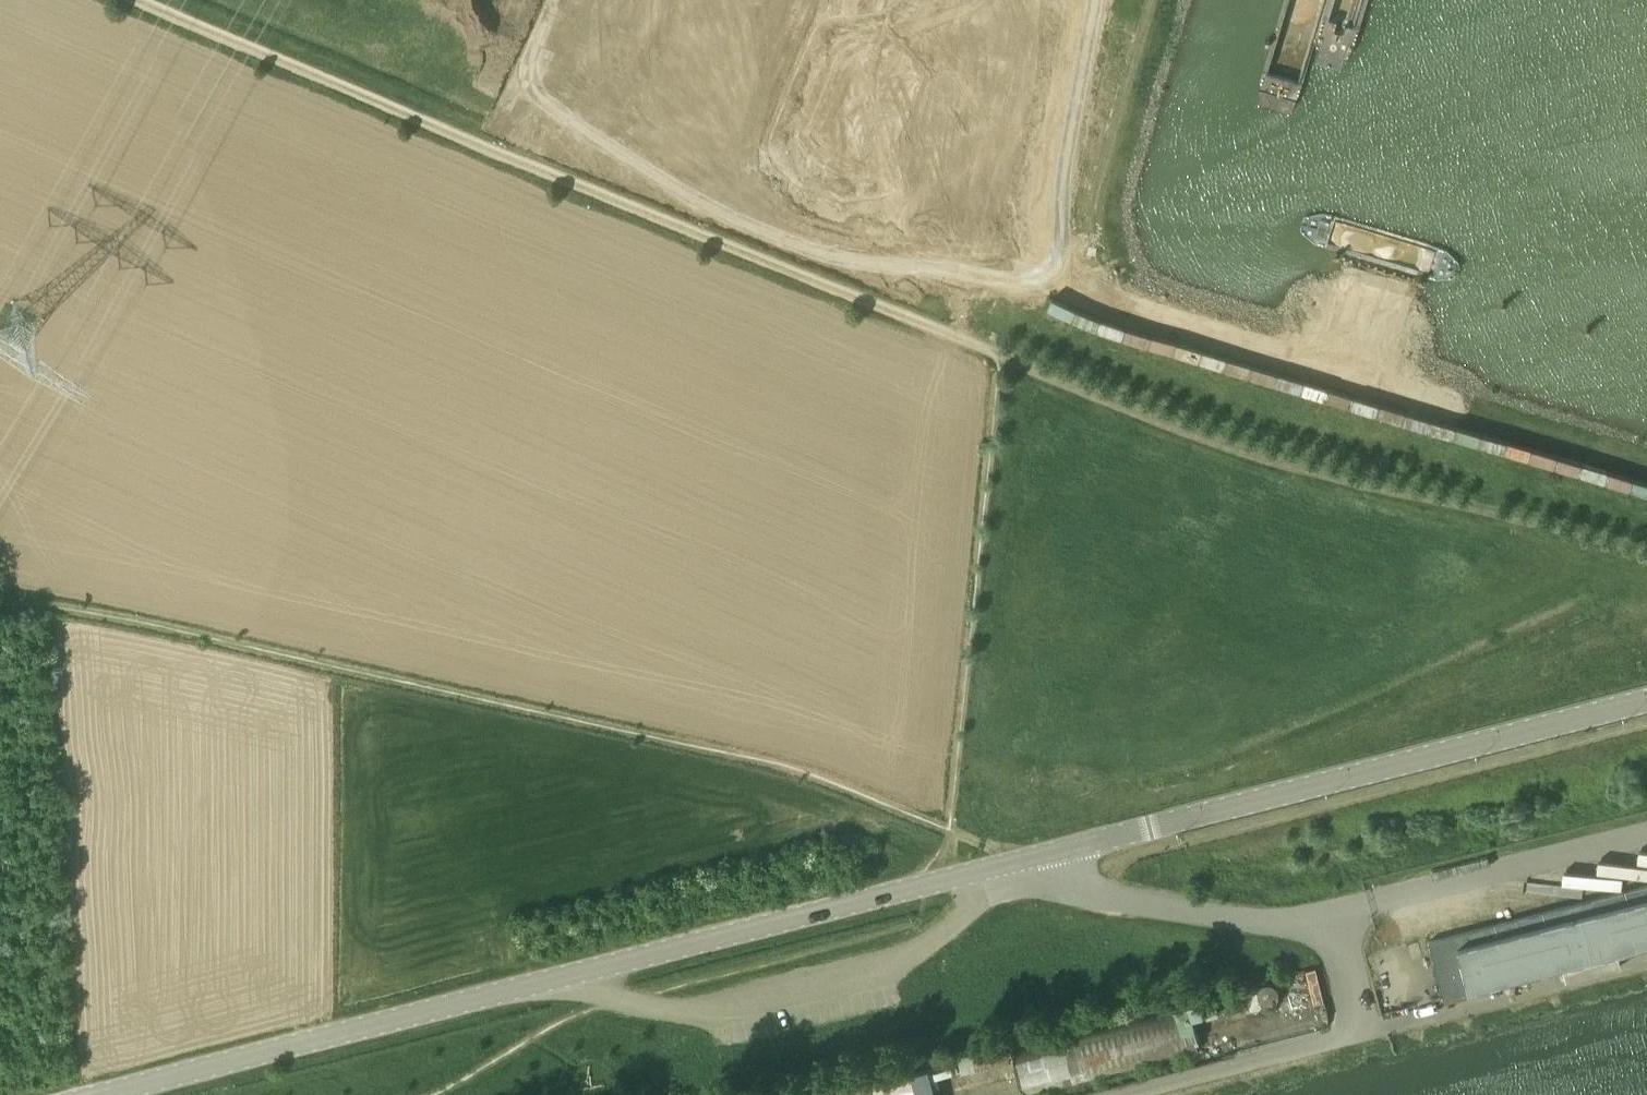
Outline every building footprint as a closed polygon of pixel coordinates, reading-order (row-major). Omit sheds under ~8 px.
[(1429,941),(1443,998),(1646,946),(1646,886),(1429,941)] [(1186,1046),(1199,1042),(1193,1017),(1204,1015),(1200,1000),(1187,1003),(1187,1004),(1175,1007),(1175,1010),(1012,1052),(1023,1094),(1026,1094),(1188,1054),(1186,1046)] [(1006,1045),(957,1057),(960,1072),(1010,1060),(1007,1045),(1006,1045)] [(917,1094),(936,1094),(934,1089),(929,1068),(911,1072),(917,1094)]
